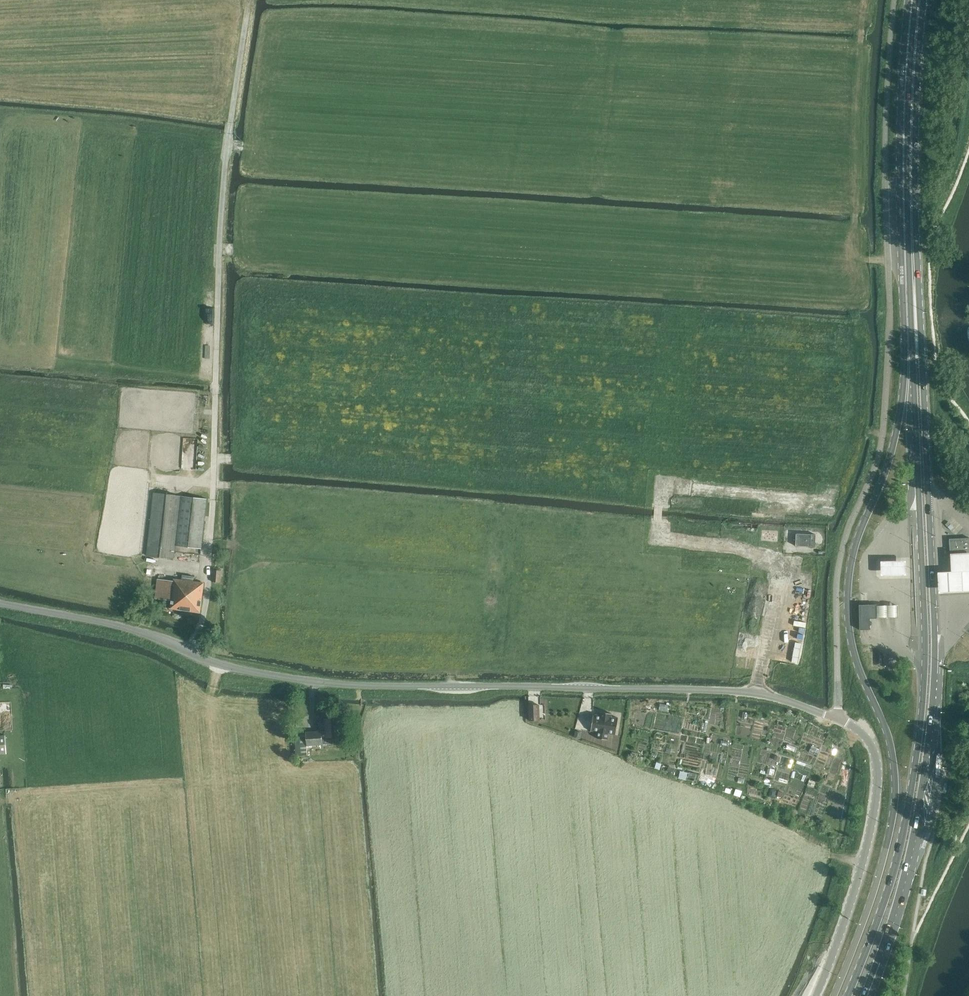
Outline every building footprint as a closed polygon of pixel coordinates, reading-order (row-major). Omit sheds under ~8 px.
[(174,558),(176,545),(181,496),(154,493),(147,555),(174,558)] [(207,499),(181,496),(176,545),(202,548),(207,499)] [(815,547),(815,535),(796,535),(796,547),(815,547)] [(950,539),(950,555),(968,554),(968,538),(950,539)] [(939,593),(968,592),(968,554),(950,555),(951,572),(938,573),(939,593)] [(906,561),(880,562),(881,576),(906,576),(906,561)] [(221,583),(222,571),(214,571),(213,583),(221,583)] [(204,583),(175,579),(175,581),(159,580),(156,600),(173,601),(172,609),(200,613),(204,583)] [(858,630),(859,630),(869,630),(869,618),(875,618),(875,606),(875,603),(858,603),(858,630)] [(875,606),(875,618),(898,617),(897,605),(875,606)] [(529,720),(540,720),(539,705),(529,705),(529,720)] [(612,717),(612,713),(601,712),(601,715),(594,714),(591,731),(598,732),(597,738),(608,740),(609,734),(616,735),(619,718),(612,717)] [(326,731),(295,733),(296,756),(308,755),(307,745),(323,744),(334,743),(333,737),(339,736),(338,717),(325,718),(326,731)] [(736,789),(734,795),(741,797),(743,791),(736,789)]
